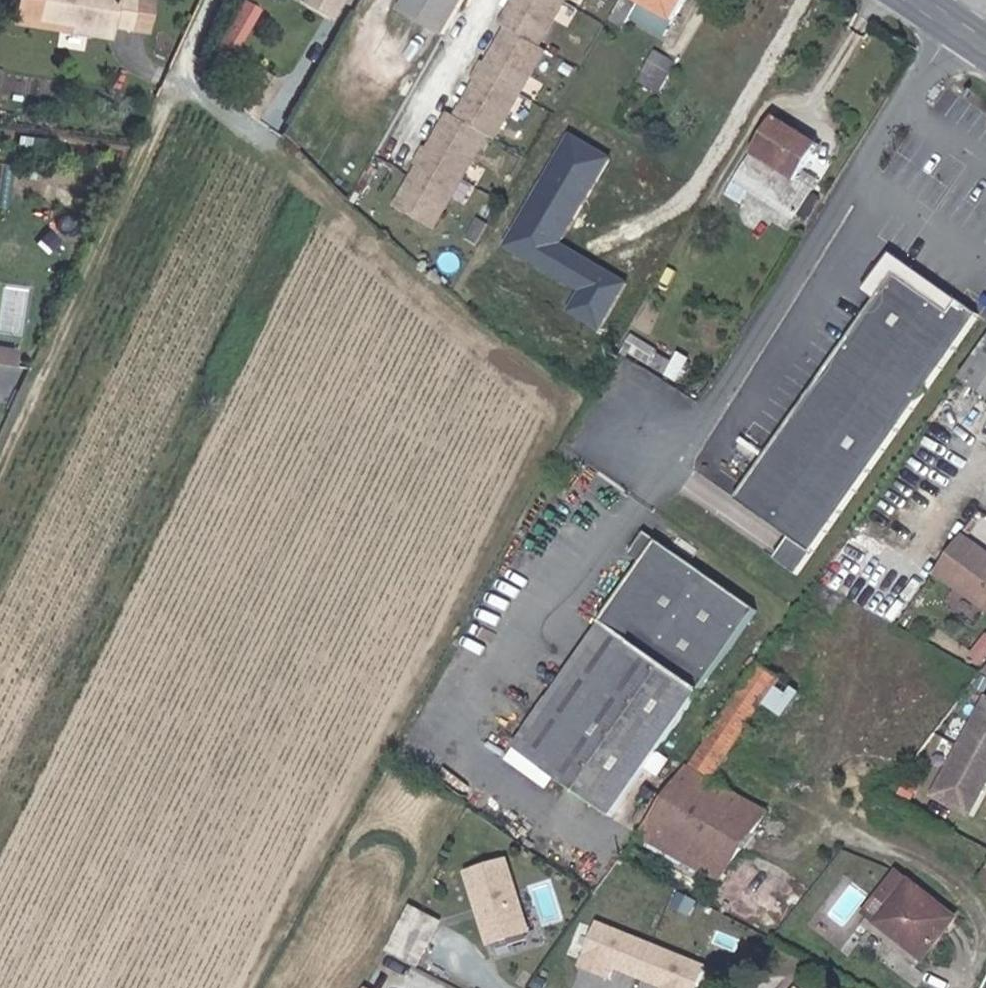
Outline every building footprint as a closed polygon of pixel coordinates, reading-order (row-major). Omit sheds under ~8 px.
[(136,3),(109,0),(0,0),(0,2),(0,8),(76,24),(110,32),(111,24),(129,29),(136,3)] [(238,49),(261,4),(252,0),(239,0),(219,39),(238,49)] [(293,12),(318,29),(335,0),(300,0),(293,12)] [(492,36),(499,41),(477,78),(469,92),(447,129),(440,126),(419,163),(410,178),(385,220),(422,242),(478,148),(484,152),(536,63),(529,58),(564,0),(514,0),(492,36)] [(393,16),(438,44),(464,0),(402,0),(393,16)] [(613,15),(627,23),(664,44),(689,0),(640,0),(635,9),(621,1),(613,15)] [(110,32),(76,24),(0,8),(0,17),(86,35),(108,41),(109,37),(110,32)] [(627,23),(613,15),(603,31),(617,40),(627,23)] [(641,80),(663,91),(678,59),(656,48),(641,80)] [(277,81),(249,60),(238,73),(267,94),(277,81)] [(267,94),(238,73),(224,92),(253,113),(267,94)] [(477,78),(472,74),(463,89),(469,92),(477,78)] [(804,136),(777,119),(740,176),(800,213),(817,185),(801,176),(805,169),(815,153),(799,143),(804,136)] [(820,146),(804,136),(799,143),(815,153),(820,146)] [(419,163),(413,160),(404,174),(410,178),(419,163)] [(821,179),(805,169),(801,176),(817,185),(821,179)] [(800,213),(740,176),(737,181),(797,218),(800,213)] [(908,261),(894,251),(867,289),(879,298),(898,272),(944,304),(957,313),(965,301),(908,261)] [(944,304),(898,272),(879,298),(859,327),(777,444),(739,499),(794,537),(778,559),(800,575),(892,443),(945,367),(983,313),(965,301),(957,313),(944,304)] [(667,353),(650,342),(641,358),(674,378),(681,365),(666,356),(667,353)] [(13,361),(16,347),(0,344),(0,358),(13,361)] [(962,382),(985,398),(985,348),(962,382)] [(631,550),(646,560),(513,746),(613,817),(759,611),(645,531),(631,550)] [(963,534),(935,572),(985,608),(985,551),(963,534)] [(985,796),(985,693),(984,692),(956,739),(928,787),(975,815),(985,796)] [(766,811),(687,768),(639,834),(721,879),(766,811)] [(521,934),(502,864),(464,874),(482,944),(521,934)] [(949,909),(891,865),(858,907),(916,952),(949,909)] [(419,950),(429,931),(401,916),(390,935),(419,950)] [(659,987),(705,987),(714,957),(593,922),(580,965),(659,987)] [(410,966),(419,950),(390,935),(382,951),(410,966)]
